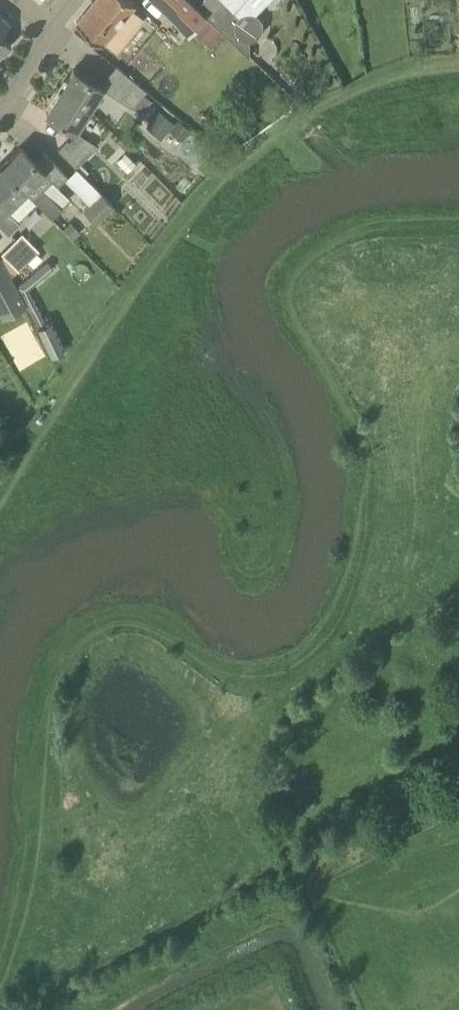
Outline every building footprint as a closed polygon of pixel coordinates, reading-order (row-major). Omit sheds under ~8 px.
[(142,16),(130,6),(133,1),(132,0),(92,0),(75,21),(101,42),(103,40),(114,49),(142,16)] [(187,29),(204,12),(192,0),(158,0),(187,29)] [(239,16),(233,11),(244,0),(222,0),(206,17),(238,48),(246,39),(249,39),(252,39),(254,38),(257,37),(259,35),(261,33),(262,31),(262,28),(263,25),(262,22),(262,20),(260,18),(258,15),(256,14),(254,12),(251,12),(248,11),(246,12),(241,14),(239,16)] [(4,33),(4,29),(10,22),(0,13),(0,33),(4,33)] [(11,44),(4,38),(4,33),(0,33),(0,56),(11,44)] [(141,113),(152,99),(144,93),(147,90),(116,65),(108,75),(108,76),(101,87),(133,107),(134,107),(141,113)] [(88,107),(100,86),(74,69),(61,90),(88,107)] [(74,130),(88,107),(61,90),(46,113),(74,130)] [(159,110),(150,121),(166,134),(169,130),(175,123),(159,110)] [(98,145),(78,133),(70,142),(68,140),(58,148),(76,167),(98,145)] [(52,181),(57,186),(68,175),(44,151),(35,160),(22,147),(3,166),(27,190),(52,216),(61,208),(43,189),(52,181)] [(126,152),(117,161),(127,172),(136,163),(126,152)] [(9,236),(21,224),(7,210),(27,190),(3,166),(0,168),(0,226),(9,236)] [(114,206),(100,192),(83,209),(97,223),(114,206)] [(70,221),(62,228),(74,239),(81,232),(70,221)] [(39,249),(21,231),(0,251),(0,253),(17,271),(39,249)] [(14,285),(0,260),(0,293),(14,285)] [(45,323),(29,289),(53,269),(47,261),(16,287),(36,326),(37,326),(51,355),(64,349),(50,320),(45,323)]
